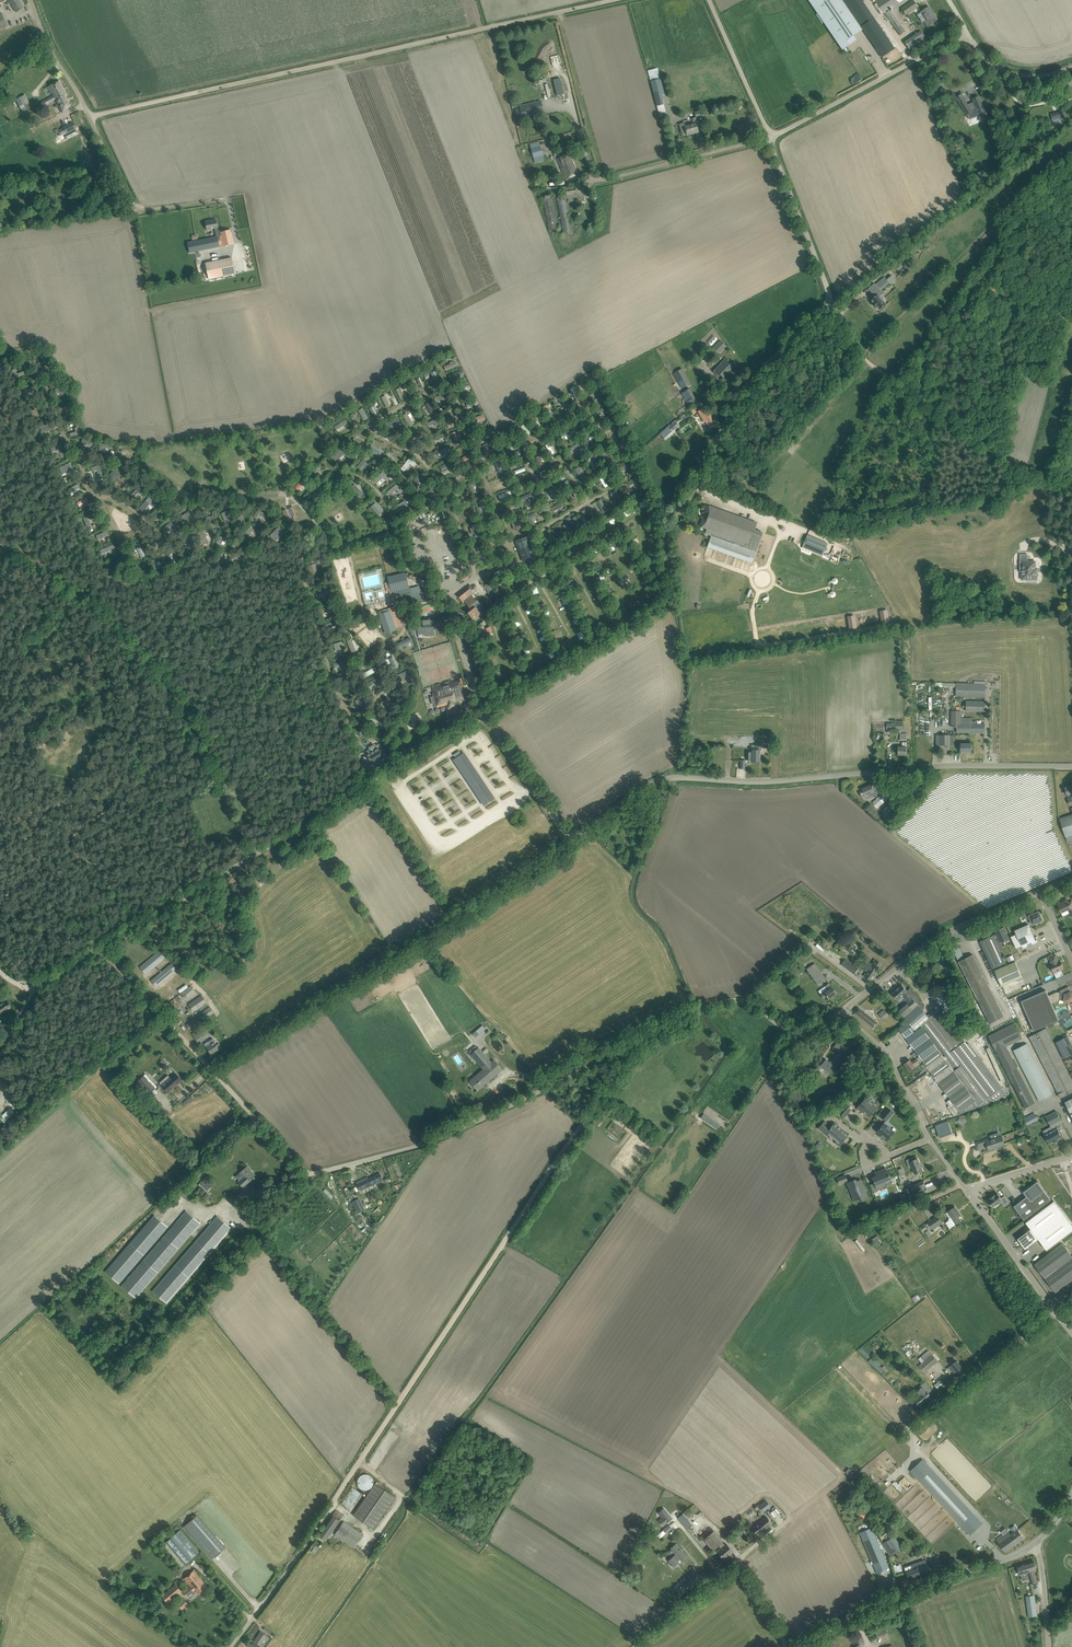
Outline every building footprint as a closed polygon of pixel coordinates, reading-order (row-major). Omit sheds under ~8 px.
[(15,12),(25,6),(21,0),(7,0),(15,12)] [(859,25),(842,0),(808,0),(842,50),(857,40),(854,35),(862,30),(859,25)] [(878,2),(884,11),(885,13),(889,10),(904,0),(876,0),(878,2)] [(901,8),(906,15),(917,7),(913,1),(901,8)] [(878,2),(874,4),(881,13),(884,11),(878,2)] [(863,6),(852,13),(858,22),(861,27),(872,19),(869,15),(863,6)] [(921,12),(926,20),(924,21),(927,26),(937,20),(933,14),(933,13),(929,7),(921,12)] [(894,17),(889,10),(885,13),(890,20),(894,17)] [(899,24),(894,17),(890,20),(895,27),(899,24)] [(872,19),(861,27),(882,57),(894,48),(874,18),(872,19)] [(904,32),(899,24),(895,27),(900,35),(904,32)] [(929,35),(925,38),(921,31),(905,42),(911,51),(931,37),(929,35)] [(554,66),(561,64),(558,54),(551,56),(554,66)] [(54,100),(55,99),(64,95),(65,96),(66,95),(59,81),(47,87),(51,94),(52,93),(53,95),(52,95),(52,96),(54,100)] [(559,93),(564,92),(561,82),(557,83),(554,84),(557,95),(559,95),(559,93)] [(962,94),(956,98),(967,115),(970,120),(979,116),(981,121),(988,118),(987,115),(980,96),(973,99),(974,102),(968,104),(966,101),(967,101),(962,94)] [(19,98),(26,110),(32,107),(25,95),(19,98)] [(68,110),(67,107),(70,105),(65,96),(64,95),(55,99),(55,100),(62,113),(68,110)] [(661,95),(655,97),(657,106),(663,104),(664,104),(661,95)] [(520,106),(520,109),(516,110),(518,121),(524,119),(523,119),(522,116),(543,111),(541,101),(520,106)] [(1050,114),(1053,124),(1065,120),(1062,110),(1050,114)] [(698,123),(696,118),(692,119),(694,124),(685,126),(684,122),(679,124),(682,134),(687,133),(687,135),(699,132),(696,123),(698,123)] [(63,128),(57,131),(60,136),(66,133),(76,128),(73,122),(63,127),(63,128)] [(540,146),(531,148),(532,149),(534,157),(534,158),(543,155),(541,147),(540,146)] [(557,158),(564,174),(566,179),(578,174),(570,153),(557,158)] [(983,170),(975,174),(979,183),(987,179),(983,170)] [(584,200),(582,185),(562,187),(564,198),(557,199),(564,236),(572,234),(567,202),(584,200)] [(558,229),(554,202),(553,197),(551,197),(550,195),(545,196),(545,198),(543,199),(549,231),(558,229)] [(215,228),(217,237),(222,236),(221,232),(221,230),(218,230),(218,228),(218,227),(217,220),(211,221),(211,220),(206,221),(207,230),(215,228)] [(217,237),(196,241),(198,251),(234,244),(231,230),(221,232),(222,236),(217,237)] [(235,274),(232,258),(206,263),(209,279),(235,274)] [(903,265),(907,271),(911,267),(907,262),(903,265)] [(874,296),(870,300),(873,304),(875,307),(875,306),(877,309),(879,310),(880,309),(880,310),(883,307),(884,307),(883,306),(886,304),(886,303),(883,300),(880,296),(883,293),(881,290),(879,288),(887,282),(888,281),(889,283),(890,284),(894,282),(896,280),(895,279),(892,275),(890,276),(887,279),(885,277),(876,284),(875,283),(872,285),(874,288),(872,290),(870,291),(874,296)] [(708,342),(710,345),(717,339),(714,336),(708,342)] [(712,349),(717,354),(725,346),(720,341),(712,349)] [(730,360),(726,357),(720,363),(722,366),(717,371),(723,377),(728,372),(727,372),(729,370),(733,367),(728,362),(730,360)] [(457,366),(455,361),(443,366),(445,371),(457,366)] [(674,373),(682,387),(690,382),(682,369),(674,373)] [(434,381),(439,379),(435,370),(430,372),(434,381)] [(462,370),(450,374),(452,379),(464,375),(462,370)] [(419,377),(413,380),(415,384),(418,382),(421,389),(424,387),(419,377)] [(459,393),(471,389),(470,384),(457,389),(459,393)] [(400,400),(405,398),(400,387),(395,389),(400,400)] [(682,394),(688,404),(695,399),(689,389),(682,394)] [(386,408),(390,406),(384,395),(380,397),(386,408)] [(435,397),(437,406),(444,404),(441,395),(435,397)] [(429,414),(434,412),(429,402),(424,404),(429,414)] [(603,406),(596,410),(599,417),(606,413),(603,406)] [(706,406),(698,411),(705,422),(708,425),(704,428),(707,432),(710,429),(716,426),(711,418),(713,417),(706,406)] [(363,407),(358,409),(362,421),(367,419),(363,407)] [(545,412),(550,420),(554,417),(549,409),(545,412)] [(447,417),(454,414),(453,410),(442,415),(446,426),(450,425),(447,417)] [(412,416),(410,413),(407,414),(406,413),(402,415),(409,427),(413,424),(410,418),(412,416)] [(475,422),(485,418),(483,414),(473,418),(475,422)] [(398,417),(385,422),(389,431),(401,426),(398,417)] [(437,418),(426,423),(429,429),(439,424),(437,418)] [(336,430),(338,429),(339,432),(349,426),(345,419),(333,426),(336,430)] [(660,433),(665,439),(680,426),(675,420),(660,433)] [(47,423),(38,426),(40,433),(49,430),(47,423)] [(78,426),(73,427),(75,432),(69,433),(70,437),(80,434),(78,426)] [(450,433),(455,443),(460,441),(455,431),(450,433)] [(436,441),(445,437),(443,433),(434,436),(436,441)] [(588,448),(593,447),(589,435),(584,437),(588,448)] [(570,446),(572,450),(580,446),(578,442),(570,446)] [(50,451),(62,447),(61,443),(49,447),(50,451)] [(111,452),(111,443),(99,443),(99,452),(111,452)] [(339,445),(328,456),(335,463),(346,452),(339,445)] [(368,449),(379,456),(382,452),(371,445),(368,449)] [(438,456),(452,451),(450,446),(436,451),(438,456)] [(604,448),(600,451),(606,460),(610,457),(604,448)] [(535,457),(538,469),(543,468),(540,455),(535,457)] [(588,459),(593,468),(596,467),(591,457),(588,459)] [(356,467),(362,471),(368,462),(362,458),(356,467)] [(407,474),(416,464),(410,458),(400,468),(407,474)] [(439,466),(444,475),(453,470),(448,461),(439,466)] [(58,467),(61,474),(72,470),(69,462),(58,467)] [(498,463),(488,467),(489,471),(495,468),(497,471),(501,470),(498,463)] [(100,464),(87,468),(88,472),(96,470),(99,480),(104,479),(100,464)] [(108,474),(114,481),(125,471),(119,465),(108,474)] [(580,478),(584,476),(578,466),(574,469),(580,478)] [(383,470),(373,479),(376,483),(377,482),(380,485),(389,477),(383,470)] [(413,478),(417,485),(426,480),(422,473),(413,478)] [(566,476),(557,482),(560,488),(570,483),(566,476)] [(605,488),(608,486),(602,476),(599,478),(605,488)] [(632,492),(641,488),(636,477),(627,481),(632,492)] [(72,495),(81,490),(78,483),(68,488),(72,495)] [(360,497),(364,493),(353,483),(349,487),(360,497)] [(396,490),(399,494),(403,492),(397,483),(386,491),(389,495),(396,490)] [(135,497),(140,491),(137,488),(131,493),(135,497)] [(422,494),(426,499),(435,493),(432,488),(422,494)] [(499,499),(511,495),(510,491),(498,494),(499,499)] [(529,499),(530,503),(536,501),(533,492),(520,496),(522,501),(529,499)] [(706,494),(703,500),(721,507),(724,501),(706,494)] [(78,506),(89,501),(87,497),(76,502),(78,506)] [(145,515),(156,505),(149,497),(137,507),(145,515)] [(395,505),(398,512),(411,505),(407,499),(395,505)] [(593,503),(598,515),(606,511),(601,499),(593,503)] [(326,504),(330,509),(335,505),(331,500),(326,504)] [(370,506),(377,515),(383,511),(376,502),(370,506)] [(561,502),(550,507),(552,511),(563,506),(561,502)] [(707,505),(700,526),(707,529),(714,508),(707,505)] [(286,509),(283,511),(287,522),(297,518),(293,506),(289,508),(293,516),(290,517),(286,509)] [(714,508),(707,529),(705,533),(711,536),(707,547),(752,563),(763,532),(754,529),(757,523),(714,508)] [(257,519),(258,516),(262,518),(264,512),(256,509),(253,517),(257,519)] [(155,521),(162,513),(159,510),(152,518),(155,521)] [(223,521),(230,519),(227,510),(220,512),(223,521)] [(622,514),(627,519),(631,515),(626,510),(622,514)] [(183,523),(194,519),(190,511),(180,515),(183,523)] [(216,511),(207,511),(208,520),(216,520),(216,511)] [(239,515),(234,522),(238,524),(243,517),(239,515)] [(570,518),(573,528),(580,526),(576,516),(570,518)] [(90,519),(84,521),(86,527),(92,525),(90,519)] [(513,521),(501,528),(512,547),(524,541),(513,521)] [(169,523),(163,528),(165,531),(172,526),(169,523)] [(567,534),(571,531),(566,523),(562,526),(567,534)] [(274,541),(283,533),(277,526),(268,535),(274,541)] [(97,539),(109,534),(107,530),(95,535),(97,539)] [(196,532),(199,544),(207,543),(204,530),(196,532)] [(218,536),(216,545),(225,546),(226,537),(218,536)] [(826,546),(806,537),(802,547),(822,556),(826,546)] [(101,553),(115,548),(113,544),(99,550),(101,553)] [(606,548),(611,553),(614,548),(609,544),(606,548)] [(142,546),(136,548),(140,558),(145,556),(142,546)] [(1020,561),(1019,561),(1020,572),(1021,572),(1022,572),(1028,578),(1028,580),(1038,580),(1038,572),(1036,572),(1036,568),(1034,568),(1034,561),(1028,561),(1028,554),(1020,555),(1020,561)] [(316,563),(309,564),(311,575),(317,573),(316,563)] [(969,574),(997,576),(998,567),(970,564),(969,574)] [(410,592),(406,572),(387,576),(389,582),(384,583),(386,592),(389,591),(391,599),(400,597),(401,601),(412,599),(413,602),(427,599),(426,598),(429,597),(428,592),(427,593),(426,588),(410,592)] [(471,585),(463,591),(465,593),(459,597),(464,603),(465,602),(471,610),(468,613),(473,620),(481,614),(476,607),(480,603),(477,600),(476,601),(472,595),(474,593),(472,590),(474,589),(471,585)] [(318,597),(330,594),(328,589),(317,593),(318,597)] [(397,613),(395,606),(380,611),(381,613),(380,613),(387,633),(397,630),(397,627),(403,625),(399,612),(397,613)] [(567,618),(573,615),(571,610),(564,613),(567,618)] [(890,622),(888,613),(881,614),(882,624),(890,622)] [(857,628),(855,618),(848,620),(849,629),(857,628)] [(433,619),(418,621),(419,630),(425,630),(426,637),(435,636),(435,634),(434,633),(434,626),(433,626),(433,623),(433,620),(433,619)] [(568,622),(570,627),(577,624),(575,619),(568,622)] [(487,632),(481,634),(482,639),(494,636),(491,626),(486,628),(487,632)] [(333,643),(335,651),(343,649),(341,641),(333,643)] [(394,656),(386,660),(390,670),(398,667),(394,656)] [(374,667),(362,673),(364,678),(376,672),(374,667)] [(399,682),(411,678),(408,670),(396,674),(399,682)] [(378,677),(368,682),(370,686),(380,682),(378,677)] [(436,704),(437,706),(442,705),(446,704),(447,710),(449,710),(456,708),(455,702),(466,699),(464,692),(463,692),(460,680),(436,687),(438,693),(433,694),(436,704)] [(943,687),(956,687),(956,696),(986,697),(986,684),(975,684),(974,684),(956,683),(943,683),(943,687)] [(354,700),(356,705),(364,702),(362,697),(354,700)] [(381,702),(385,707),(390,703),(386,698),(381,702)] [(966,711),(985,711),(985,702),(967,701),(966,711)] [(957,727),(957,733),(973,733),(973,724),(973,718),(961,718),(961,711),(952,711),(952,727),(957,727)] [(973,724),(973,733),(985,733),(985,724),(973,724)] [(936,735),(936,745),(950,745),(950,735),(941,735),(936,735)] [(899,755),(907,755),(907,742),(903,742),(903,747),(899,747),(899,755)] [(961,752),(972,752),(972,743),(961,743),(961,752)] [(381,746),(377,749),(366,755),(371,761),(374,760),(375,762),(386,755),(388,754),(385,749),(384,747),(382,745),(381,746)] [(762,751),(762,746),(756,745),(756,750),(752,750),(752,751),(748,751),(748,760),(751,760),(751,761),(760,761),(760,751),(762,751)] [(496,798),(465,752),(453,759),(484,806),(496,798)] [(864,790),(860,792),(863,797),(866,796),(869,794),(870,797),(878,793),(874,785),(872,786),(871,785),(863,789),(864,790)] [(873,802),(877,808),(890,797),(885,791),(873,802)] [(872,815),(877,819),(880,816),(876,812),(877,811),(871,804),(866,809),(872,815)] [(888,805),(882,810),(891,820),(897,815),(888,805)] [(1066,837),(1071,835),(1071,815),(1060,819),(1066,837)] [(1070,904),(1067,898),(1062,900),(1063,902),(1058,904),(1062,913),(1069,909),(1071,915),(1071,903),(1070,904)] [(1035,909),(1030,912),(1024,914),(1026,919),(1028,920),(1031,918),(1033,925),(1037,923),(1038,923),(1043,920),(1039,911),(1037,912),(1035,909)] [(1036,940),(1029,924),(1015,930),(1022,946),(1036,940)] [(1009,938),(1007,932),(1004,927),(996,931),(1000,939),(996,941),(993,935),(980,941),(993,968),(1006,962),(999,948),(1003,946),(1001,942),(1009,938)] [(140,967),(146,974),(165,958),(159,950),(140,967)] [(1004,1017),(976,959),(973,954),(959,961),(990,1024),(1004,1017)] [(1060,960),(1059,960),(1056,954),(1049,958),(1051,964),(1050,964),(1054,973),(1064,969),(1060,960)] [(858,968),(857,969),(844,960),(845,959),(845,958),(841,964),(853,974),(858,968)] [(863,976),(870,980),(881,963),(875,959),(871,964),(866,961),(863,967),(867,970),(863,976)] [(1022,977),(1016,962),(995,971),(1002,986),(1022,977)] [(151,980),(157,987),(177,970),(171,963),(151,980)] [(807,969),(818,985),(826,979),(815,963),(807,969)] [(820,994),(823,999),(827,996),(828,998),(836,993),(829,983),(825,986),(827,988),(820,994)] [(898,990),(893,994),(898,1000),(903,995),(908,1001),(912,998),(907,992),(908,991),(902,985),(898,988),(899,989),(898,990)] [(181,994),(186,1001),(196,993),(191,986),(181,994)] [(1052,1003),(1059,1000),(1064,1001),(1070,1005),(1071,1009),(1071,992),(1071,991),(1069,987),(1069,986),(1062,989),(1063,991),(1061,991),(1061,992),(1057,992),(1049,996),(1052,1003)] [(908,1001),(898,1010),(916,1030),(923,1024),(924,1026),(922,1027),(930,1038),(914,1049),(938,1082),(961,1113),(991,1103),(996,1099),(997,1101),(1003,1096),(1004,1098),(1009,1096),(1003,1088),(968,1043),(968,1044),(965,1041),(963,1043),(959,1037),(938,1011),(929,1018),(923,1009),(924,1008),(925,1004),(911,988),(908,991),(907,992),(912,998),(908,1001)] [(1052,1003),(1049,996),(1046,990),(1021,1001),(1034,1031),(1060,1020),(1052,1003)] [(170,1002),(175,1009),(183,1002),(178,995),(170,1002)] [(189,1005),(193,1011),(207,1002),(202,995),(189,1005)] [(0,1004),(0,1015),(11,1008),(6,1000),(0,1004)] [(963,1033),(969,1040),(985,1027),(984,1025),(985,1024),(973,1000),(970,1002),(979,1020),(963,1033)] [(197,1016),(201,1022),(214,1013),(210,1007),(197,1016)] [(854,1014),(872,1029),(877,1023),(859,1008),(854,1014)] [(186,1025),(189,1029),(198,1023),(195,1019),(186,1025)] [(908,1022),(899,1029),(910,1043),(914,1049),(930,1038),(922,1027),(915,1032),(908,1022)] [(1007,1072),(1025,1108),(1035,1103),(1017,1067),(1007,1046),(1022,1039),(1014,1023),(988,1036),(1007,1072)] [(482,1024),(476,1030),(478,1033),(485,1027),(482,1024)] [(192,1033),(198,1043),(206,1037),(199,1028),(192,1033)] [(1061,1098),(1071,1092),(1071,1079),(1046,1028),(1029,1036),(1061,1098)] [(1068,1036),(1056,1042),(1064,1059),(1071,1055),(1071,1044),(1068,1036)] [(207,1047),(212,1054),(219,1049),(214,1043),(216,1042),(213,1038),(209,1041),(211,1044),(207,1047)] [(837,1071),(839,1069),(843,1065),(840,1062),(842,1060),(841,1059),(846,1053),(844,1051),(846,1048),(839,1041),(833,1048),(839,1052),(836,1055),(835,1054),(832,1058),(833,1059),(830,1063),(826,1059),(822,1065),(824,1067),(823,1068),(829,1073),(830,1071),(833,1074),(836,1070),(837,1071)] [(1014,1050),(1039,1101),(1053,1094),(1027,1043),(1014,1050)] [(488,1080),(489,1080),(502,1069),(494,1060),(491,1063),(488,1060),(490,1059),(492,1059),(494,1057),(495,1054),(493,1052),(490,1052),(488,1054),(488,1057),(487,1058),(479,1048),(478,1048),(476,1045),(469,1051),(471,1054),(477,1061),(478,1060),(486,1069),(472,1082),(478,1089),(486,1083),(485,1082),(488,1080)] [(905,1064),(910,1071),(916,1066),(915,1065),(919,1062),(917,1059),(913,1062),(911,1059),(905,1064)] [(160,1083),(169,1092),(182,1080),(176,1073),(171,1078),(169,1075),(160,1083)] [(156,1088),(144,1075),(138,1081),(149,1093),(156,1088)] [(857,1107),(869,1116),(877,1107),(865,1098),(857,1107)] [(838,1112),(844,1117),(851,1109),(846,1104),(838,1112)] [(880,1116),(886,1121),(894,1112),(888,1108),(880,1116)] [(618,1120),(627,1126),(631,1120),(618,1111),(615,1116),(619,1118),(618,1120)] [(1062,1121),(1057,1111),(1046,1117),(1051,1126),(1062,1121)] [(701,1118),(718,1128),(720,1125),(704,1114),(701,1118)] [(1029,1115),(1024,1118),(1027,1125),(1033,1122),(1029,1115)] [(830,1135),(841,1144),(848,1136),(841,1130),(842,1129),(834,1122),(831,1126),(825,1121),(818,1128),(829,1137),(830,1135)] [(935,1125),(940,1138),(953,1133),(949,1121),(935,1125)] [(884,1123),(877,1131),(881,1134),(880,1135),(886,1141),(894,1132),(884,1123)] [(1046,1135),(1047,1137),(1046,1138),(1048,1141),(1049,1141),(1050,1143),(1054,1141),(1055,1142),(1059,1140),(1058,1139),(1062,1137),(1058,1129),(1046,1135)] [(989,1150),(1005,1145),(1002,1136),(991,1139),(991,1137),(977,1142),(976,1149),(980,1150),(981,1145),(987,1143),(989,1150)] [(819,1141),(814,1146),(818,1150),(823,1145),(819,1141)] [(907,1160),(910,1167),(912,1166),(915,1174),(923,1171),(918,1159),(915,1160),(914,1158),(907,1160)] [(255,1175),(247,1166),(240,1172),(244,1177),(238,1182),(243,1187),(252,1179),(251,1178),(255,1175)] [(884,1186),(881,1180),(889,1177),(886,1168),(875,1172),(876,1176),(872,1177),(877,1189),(884,1186)] [(361,1191),(384,1181),(380,1173),(368,1179),(368,1177),(357,1182),(361,1191)] [(845,1174),(837,1178),(839,1184),(848,1181),(845,1174)] [(208,1179),(201,1183),(205,1190),(211,1187),(208,1179)] [(859,1198),(862,1197),(863,1199),(868,1197),(861,1179),(856,1181),(856,1182),(853,1183),(852,1180),(847,1182),(854,1200),(859,1198)] [(923,1181),(911,1186),(916,1197),(928,1192),(929,1191),(924,1181),(923,1181)] [(1014,1206),(1025,1220),(1051,1200),(1038,1182),(1039,1181),(1038,1181),(1023,1192),(1024,1193),(1024,1192),(1028,1196),(1014,1206)] [(1004,1205),(1009,1202),(1005,1196),(1002,1198),(998,1193),(988,1200),(989,1202),(988,1203),(991,1206),(992,1205),(993,1207),(1001,1201),(1004,1205)] [(365,1210),(359,1198),(355,1200),(361,1212),(365,1210)] [(1026,1249),(1038,1238),(1047,1249),(1071,1230),(1071,1223),(1055,1200),(1026,1222),(1031,1229),(1018,1239),(1026,1249)] [(952,1217),(949,1218),(949,1221),(946,1223),(950,1228),(961,1221),(958,1217),(961,1215),(955,1207),(948,1212),(952,1217)] [(121,1286),(136,1299),(201,1223),(186,1210),(121,1286)] [(120,1284),(168,1227),(154,1215),(105,1271),(120,1284)] [(928,1222),(933,1229),(942,1223),(937,1215),(928,1222)] [(153,1291),(167,1303),(231,1228),(218,1217),(153,1291)] [(871,1238),(876,1248),(883,1244),(877,1235),(871,1238)] [(1063,1243),(1035,1264),(1056,1292),(1071,1280),(1071,1255),(1063,1243)] [(938,1360),(929,1350),(921,1357),(925,1361),(919,1366),(924,1372),(938,1360)] [(886,1371),(872,1357),(869,1361),(883,1375),(885,1373),(884,1373),(886,1371)] [(955,1373),(962,1367),(957,1360),(952,1365),(953,1367),(951,1369),(955,1373)] [(934,1385),(938,1389),(945,1384),(941,1379),(934,1385)] [(914,1398),(910,1401),(915,1407),(919,1404),(920,1405),(931,1396),(923,1386),(917,1391),(921,1395),(915,1400),(914,1398)] [(924,1462),(913,1473),(972,1536),(984,1526),(924,1462)] [(363,1474),(361,1475),(360,1476),(359,1477),(358,1478),(358,1479),(357,1481),(357,1483),(358,1485),(359,1486),(359,1487),(360,1488),(361,1489),(363,1490),(364,1490),(366,1490),(368,1490),(369,1489),(371,1488),(372,1487),(373,1486),(373,1483),(373,1482),(373,1480),(373,1479),(372,1478),(371,1477),(370,1476),(369,1475),(368,1474),(366,1474),(365,1474),(363,1474)] [(353,1515),(373,1529),(395,1497),(376,1483),(353,1515)] [(350,1491),(358,1497),(361,1493),(353,1487),(350,1491)] [(759,1505),(761,1508),(764,1506),(766,1509),(770,1506),(766,1500),(759,1505)] [(887,1505),(886,1506),(883,1508),(890,1516),(893,1513),(894,1512),(887,1505)] [(664,1508),(659,1513),(663,1517),(659,1520),(663,1525),(672,1518),(664,1508)] [(326,1540),(343,1515),(336,1510),(319,1535),(326,1540)] [(682,1513),(677,1518),(687,1528),(692,1524),(682,1513)] [(225,1547),(197,1515),(184,1527),(212,1559),(225,1547)] [(757,1535),(772,1523),(766,1516),(751,1528),(757,1535)] [(334,1534),(355,1548),(363,1535),(343,1521),(334,1534)] [(663,1529),(663,1530),(666,1533),(672,1528),(669,1524),(663,1529)] [(860,1532),(877,1573),(888,1568),(871,1527),(860,1532)] [(1006,1528),(1001,1533),(1003,1535),(997,1540),(1006,1551),(1024,1538),(1018,1529),(1011,1534),(1008,1531),(1006,1528)] [(168,1540),(187,1563),(200,1552),(180,1530),(168,1540)] [(704,1539),(713,1550),(718,1545),(721,1549),(718,1552),(724,1558),(729,1554),(729,1555),(733,1551),(727,1544),(725,1545),(722,1542),(723,1541),(714,1531),(704,1539)] [(890,1554),(895,1550),(888,1540),(882,1543),(890,1554)] [(670,1548),(676,1554),(669,1560),(674,1566),(678,1563),(681,1566),(685,1563),(682,1559),(687,1555),(683,1551),(683,1552),(676,1544),(676,1543),(670,1548)] [(908,1579),(930,1571),(926,1559),(910,1564),(911,1569),(906,1571),(908,1579)] [(1028,1563),(1030,1568),(1028,1569),(1029,1572),(1031,1577),(1036,1575),(1034,1570),(1036,1570),(1034,1561),(1028,1563)] [(900,1563),(893,1565),(895,1573),(902,1571),(900,1563)] [(1018,1566),(1021,1575),(1024,1574),(1026,1580),(1029,1578),(1028,1572),(1029,1572),(1028,1569),(1030,1568),(1028,1563),(1018,1566)] [(684,1578),(686,1579),(681,1584),(681,1585),(681,1586),(678,1583),(674,1587),(677,1591),(678,1589),(682,1593),(701,1576),(694,1569),(684,1578)] [(199,1594),(208,1587),(194,1570),(184,1578),(190,1586),(183,1592),(185,1595),(188,1597),(196,1590),(199,1594)] [(162,1596),(168,1603),(181,1591),(175,1584),(162,1596)] [(1026,1596),(1029,1617),(1037,1616),(1035,1595),(1026,1596)] [(177,1605),(182,1610),(188,1604),(183,1599),(177,1605)] [(888,1634),(885,1628),(875,1632),(878,1638),(888,1634)] [(254,1641),(260,1645),(264,1640),(267,1642),(270,1637),(261,1631),(254,1641)]
